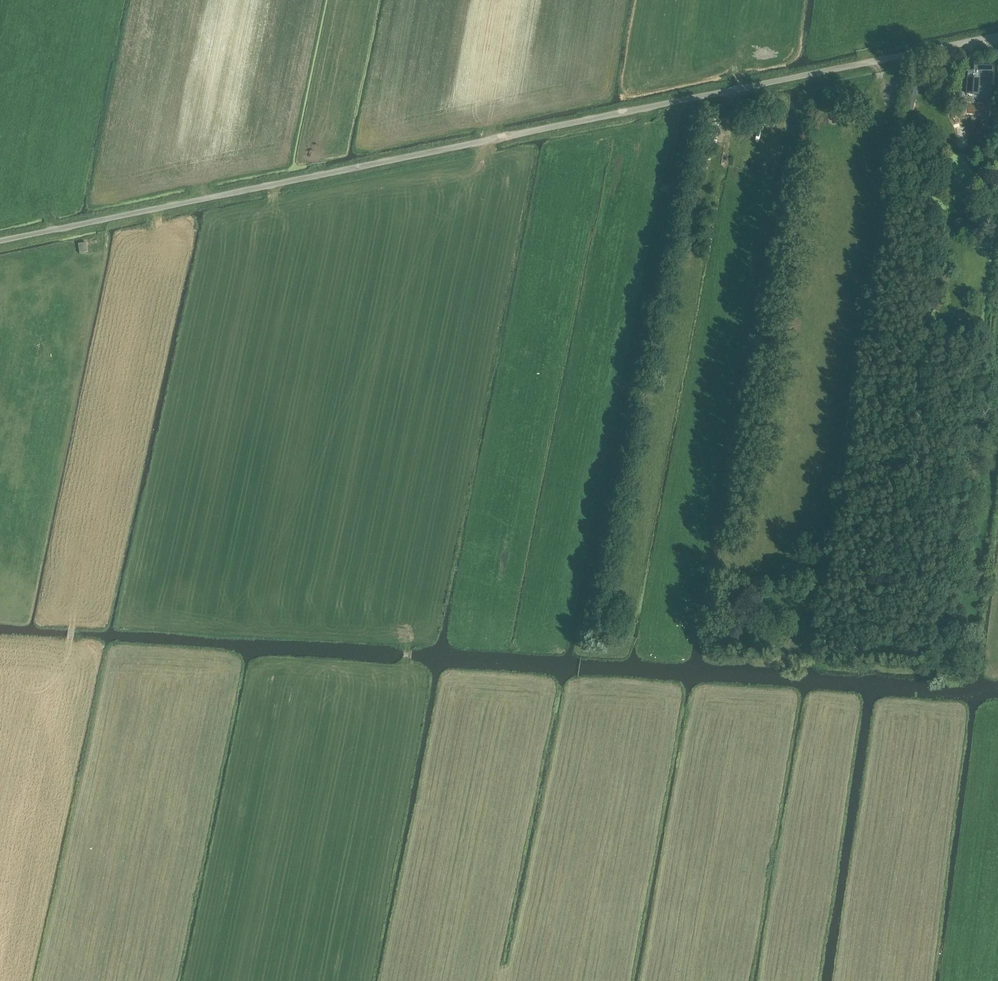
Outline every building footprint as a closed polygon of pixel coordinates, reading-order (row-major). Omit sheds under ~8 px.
[(993,61),(975,61),(974,70),(968,70),(966,93),(979,94),(981,71),(992,71),(993,61)] [(911,82),(906,108),(912,109),(917,83),(911,82)]
